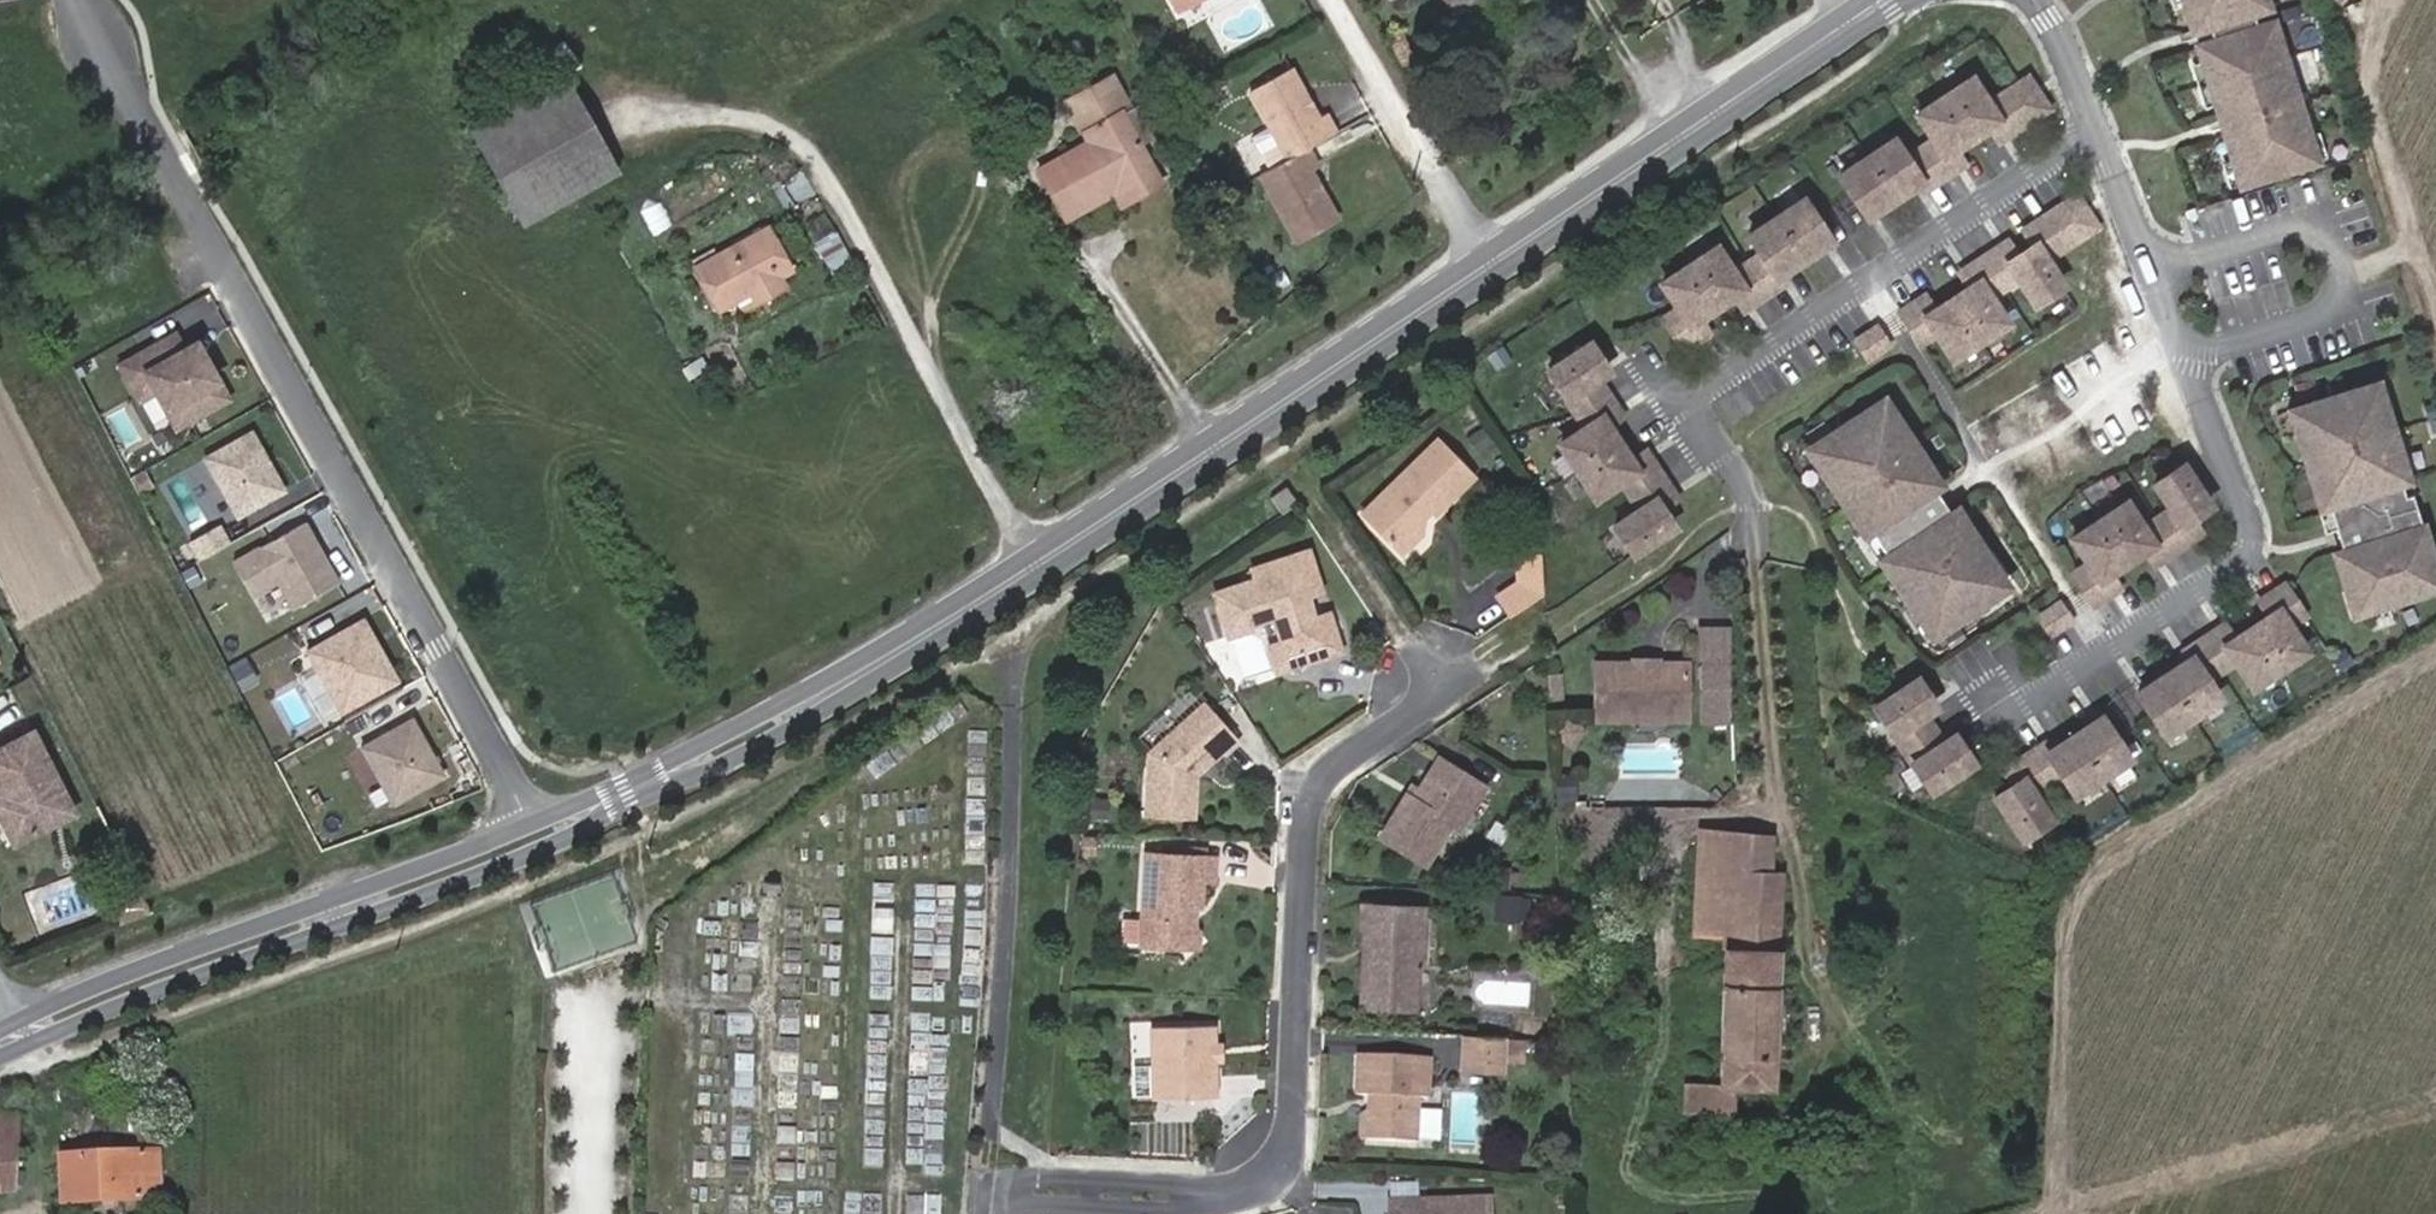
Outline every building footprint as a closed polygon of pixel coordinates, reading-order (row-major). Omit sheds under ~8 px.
[(1179,15),(1203,2),(1206,7),(1219,0),(1170,0),(1179,15)] [(2173,1),(2189,50),(2248,30),(2262,26),(2253,0),(2175,0),(2173,1)] [(2248,30),(2204,46),(2209,61),(2253,45),(2248,30)] [(2209,61),(2195,66),(2219,139),(2292,114),(2267,41),(2209,61)] [(1308,161),(1311,159),(1340,143),(1330,125),(1322,130),(1293,79),(1252,102),(1290,171),(1308,161)] [(566,91),(474,146),(530,243),(625,185),(566,91)] [(1994,109),(2013,138),(2037,122),(2018,92),(1994,109)] [(1962,93),(1936,110),(1963,151),(1988,134),(1998,148),(2013,138),(1994,109),(1979,118),(1962,93)] [(1926,153),(1911,163),(1930,193),(1946,182),(1937,168),(1943,164),(1963,151),(1936,110),(1909,128),(1926,153)] [(2278,119),(2234,134),(2238,148),(2283,133),(2278,119)] [(1115,197),(1119,205),(1157,183),(1123,121),(1087,140),(1093,151),(1042,179),(1065,224),(1115,197)] [(2238,148),(2224,152),(2240,202),(2314,178),(2297,128),(2283,133),(2238,148)] [(1991,153),(1998,148),(1988,134),(1982,139),(1991,153)] [(1930,193),(1911,163),(1896,173),(1884,155),(1858,173),(1884,213),(1910,196),(1914,203),(1930,193)] [(1315,174),(1308,161),(1290,171),(1262,187),(1301,255),(1342,231),(1308,178),(1315,174)] [(1946,182),(1953,178),(1943,164),(1937,168),(1946,182)] [(1858,173),(1831,190),(1842,208),(1857,230),(1884,213),(1858,173)] [(1164,195),(1157,183),(1119,205),(1126,216),(1164,195)] [(1842,208),(1824,219),(1844,250),(1862,238),(1857,230),(1842,208)] [(2066,212),(2016,245),(2021,252),(2035,275),(2085,241),(2066,212)] [(1794,215),(1767,232),(1794,272),(1820,255),(1805,232),(1794,215)] [(1824,219),(1805,232),(1820,255),(1825,262),(1844,250),(1824,219)] [(1794,272),(1767,232),(1741,250),(1752,268),(1738,277),(1757,307),(1773,297),(1768,289),(1794,272)] [(746,306),(784,284),(798,276),(774,237),(704,280),(727,318),(746,306)] [(1990,262),(1974,272),(1993,302),(2008,293),(2020,311),(2047,293),(2035,275),(2021,252),(1995,269),(1990,262)] [(2000,265),(1996,258),(1990,262),(1995,269),(2000,265)] [(1706,262),(1679,279),(1707,320),(1725,307),(1732,303),(1741,317),(1757,307),(1738,277),(1723,287),(1706,262)] [(1957,294),(1938,307),(1964,347),(1991,330),(1979,311),(1993,302),(1974,272),(1958,283),(1963,291),(1957,294)] [(1654,332),(1674,362),(1690,351),(1680,337),(1687,332),(1707,320),(1679,279),(1653,297),(1670,322),(1654,332)] [(1963,291),(1958,283),(1952,287),(1957,294),(1963,291)] [(1732,303),(1725,307),(1735,322),(1741,317),(1732,303)] [(1908,316),(1896,323),(1916,353),(1931,343),(1943,362),(1964,347),(1938,307),(1913,323),(1908,316)] [(1913,312),(1908,316),(1913,323),(1918,319),(1913,312)] [(1687,332),(1680,337),(1690,351),(1696,347),(1687,332)] [(119,367),(139,401),(155,392),(176,429),(227,400),(206,363),(198,367),(188,349),(183,351),(174,336),(119,367)] [(1871,340),(1853,351),(1863,366),(1881,354),(1871,340)] [(196,344),(188,349),(198,367),(206,363),(196,344)] [(1602,379),(1584,352),(1544,379),(1573,422),(1601,401),(1591,387),(1602,379)] [(2301,423),(2308,445),(2302,446),(2327,521),(2333,519),(2349,565),(2342,567),(2355,604),(2361,603),(2368,624),(2435,602),(2435,586),(2433,579),(2435,578),(2435,565),(2415,505),(2409,507),(2400,479),(2406,477),(2384,411),(2378,414),(2373,399),(2301,423)] [(1612,417),(1601,401),(1573,422),(1584,440),(1559,456),(1577,483),(1613,459),(1599,437),(1594,431),(1612,417)] [(1920,612),(1938,641),(2001,600),(1981,569),(1987,565),(1957,519),(1951,523),(1924,481),(1930,477),(1893,421),(1887,425),(1878,411),(1815,452),(1835,482),(1829,486),(1865,542),(1870,539),(1887,564),(1882,568),(1914,616),(1920,612)] [(1616,424),(1612,417),(1594,431),(1599,437),(1616,424)] [(251,435),(205,460),(237,518),(283,492),(271,471),(266,474),(261,464),(266,462),(251,435)] [(1392,551),(1405,542),(1420,528),(1422,516),(1426,513),(1436,524),(1476,488),(1443,451),(1365,520),(1392,551)] [(1626,478),(1613,459),(1577,483),(1594,509),(1620,493),(1629,507),(1659,487),(1649,472),(1630,484),(1626,478)] [(266,462),(261,464),(266,474),(271,471),(266,462)] [(1649,472),(1644,466),(1626,478),(1630,484),(1649,472)] [(2218,523),(2192,481),(2165,500),(2177,518),(2160,529),(2180,558),(2196,548),(2191,540),(2197,536),(2218,523)] [(1613,538),(1633,569),(1674,542),(1660,521),(1654,513),(1669,503),(1659,487),(1629,507),(1639,522),(1613,538)] [(1669,503),(1654,513),(1660,521),(1675,511),(1669,503)] [(2145,539),(2132,520),(2106,538),(2132,578),(2159,562),(2163,568),(2180,558),(2160,529),(2145,539)] [(337,585),(303,524),(232,564),(250,596),(277,581),(293,610),(337,585)] [(218,528),(189,544),(199,562),(228,546),(218,528)] [(2197,536),(2191,540),(2196,548),(2202,543),(2197,536)] [(2106,538),(2079,555),(2091,574),(2068,588),(2088,618),(2110,604),(2105,596),(2113,591),(2132,578),(2106,538)] [(1410,550),(1405,542),(1392,551),(1398,559),(1410,550)] [(1249,584),(1211,599),(1224,639),(1267,621),(1276,648),(1267,653),(1276,674),(1333,653),(1320,617),(1308,620),(1301,599),(1313,593),(1299,556),(1246,573),(1249,584)] [(1536,558),(1513,560),(1514,585),(1493,599),(1505,618),(1538,597),(1536,558)] [(2159,562),(2153,566),(2157,573),(2163,568),(2159,562)] [(2289,615),(2254,638),(2281,679),(2316,656),(2300,629),(2315,620),(2296,590),(2280,600),(2289,615)] [(2113,591),(2105,596),(2110,604),(2118,599),(2113,591)] [(2280,600),(2272,605),(2281,619),(2289,615),(2280,600)] [(344,723),(403,690),(389,665),(380,670),(365,644),(374,639),(364,619),(305,652),(316,672),(342,719),(344,723)] [(2053,619),(2035,631),(2044,646),(2063,634),(2053,619)] [(2225,636),(2217,642),(2226,656),(2234,651),(2225,636)] [(1725,638),(1688,639),(1689,663),(1726,662),(1725,638)] [(2217,642),(2202,651),(2221,681),(2236,671),(2253,697),(2281,679),(2254,638),(2226,656),(2217,642)] [(374,639),(365,644),(380,670),(389,665),(374,639)] [(2191,669),(2164,687),(2190,726),(2218,708),(2207,690),(2221,681),(2202,651),(2185,662),(2191,669)] [(1726,687),(1726,662),(1695,663),(1695,688),(1726,687)] [(257,675),(251,664),(235,673),(241,684),(257,675)] [(1656,714),(1658,720),(1680,720),(1679,666),(1649,666),(1644,672),(1632,672),(1624,667),(1590,668),(1590,722),(1625,721),(1629,714),(1656,714)] [(316,672),(304,678),(330,726),(342,719),(316,672)] [(1726,687),(1695,688),(1696,712),(1727,711),(1726,687)] [(2190,726),(2164,687),(2137,704),(2151,727),(2162,744),(2190,726)] [(1192,688),(1140,734),(1150,745),(1202,699),(1192,688)] [(1924,691),(1881,715),(1908,760),(1938,741),(1929,727),(1941,719),(1924,691)] [(2132,697),(2113,709),(2132,739),(2151,727),(2137,704),(2132,697)] [(1188,819),(1192,770),(1200,763),(1203,767),(1235,742),(1203,705),(1147,754),(1144,817),(1188,819)] [(2113,709),(2093,722),(2099,729),(2113,751),(2132,739),(2113,709)] [(392,805),(442,777),(410,720),(360,749),(392,805)] [(2113,751),(2099,729),(2071,747),(2097,787),(2125,769),(2113,751)] [(1938,741),(1908,760),(1934,802),(1976,777),(1958,749),(1946,755),(1938,741)] [(6,807),(10,816),(0,822),(0,823),(16,855),(77,825),(35,744),(0,762),(0,796),(6,807)] [(2039,757),(2024,767),(2043,796),(2058,787),(2069,805),(2097,787),(2071,747),(2044,764),(2039,757)] [(1418,802),(1411,799),(1388,839),(1430,864),(1456,824),(1462,827),(1486,788),(1443,761),(1425,791),(1418,802)] [(2011,796),(1989,809),(2015,851),(2045,832),(2028,806),(2043,796),(2024,767),(2009,777),(2018,791),(2011,796)] [(1549,800),(1569,799),(1569,777),(1548,776),(1549,800)] [(2009,777),(2002,782),(2011,796),(2018,791),(2009,777)] [(1569,799),(1549,800),(1550,807),(1550,810),(1569,809),(1569,799)] [(10,816),(6,807),(0,810),(0,822),(10,816)] [(1763,841),(1737,842),(1736,872),(1772,873),(1773,841),(1763,841)] [(1736,872),(1737,842),(1705,842),(1702,942),(1731,943),(1725,1091),(1691,1091),(1692,1121),(1740,1121),(1740,1095),(1780,1096),(1785,923),(1776,922),(1776,911),(1771,911),(1772,873),(1736,872)] [(1169,948),(1182,933),(1182,908),(1189,907),(1192,903),(1192,882),(1203,882),(1203,857),(1137,854),(1131,946),(1169,948)] [(1519,899),(1492,898),(1490,924),(1518,925),(1519,899)] [(1414,974),(1419,973),(1420,914),(1358,913),(1358,930),(1360,933),(1361,944),(1368,948),(1368,968),(1359,975),(1358,1005),(1368,1008),(1399,1009),(1400,1014),(1414,1004),(1414,974)] [(1182,933),(1169,948),(1191,949),(1190,933),(1182,933)] [(1434,1008),(1436,973),(1423,973),(1421,1007),(1434,1008)] [(1206,1030),(1146,1031),(1147,1072),(1129,1073),(1130,1097),(1148,1096),(1148,1100),(1207,1099),(1207,1083),(1204,1083),(1203,1064),(1203,1049),(1203,1045),(1206,1045),(1206,1030)] [(1499,1079),(1498,1042),(1460,1040),(1460,1077),(1499,1079)] [(1203,1049),(1203,1064),(1214,1063),(1214,1049),(1203,1049)] [(1425,1063),(1355,1060),(1353,1098),(1371,1099),(1370,1113),(1364,1121),(1363,1144),(1412,1146),(1414,1101),(1423,1101),(1425,1063)] [(27,1208),(35,1140),(0,1136),(0,1211),(27,1208)] [(188,1139),(155,1139),(155,1166),(188,1165),(188,1139)] [(95,1174),(95,1213),(173,1213),(172,1173),(95,1174)] [(95,1174),(74,1174),(75,1213),(95,1213),(95,1174)] [(1486,1204),(1388,1205),(1388,1213),(1485,1213),(1486,1204)]
